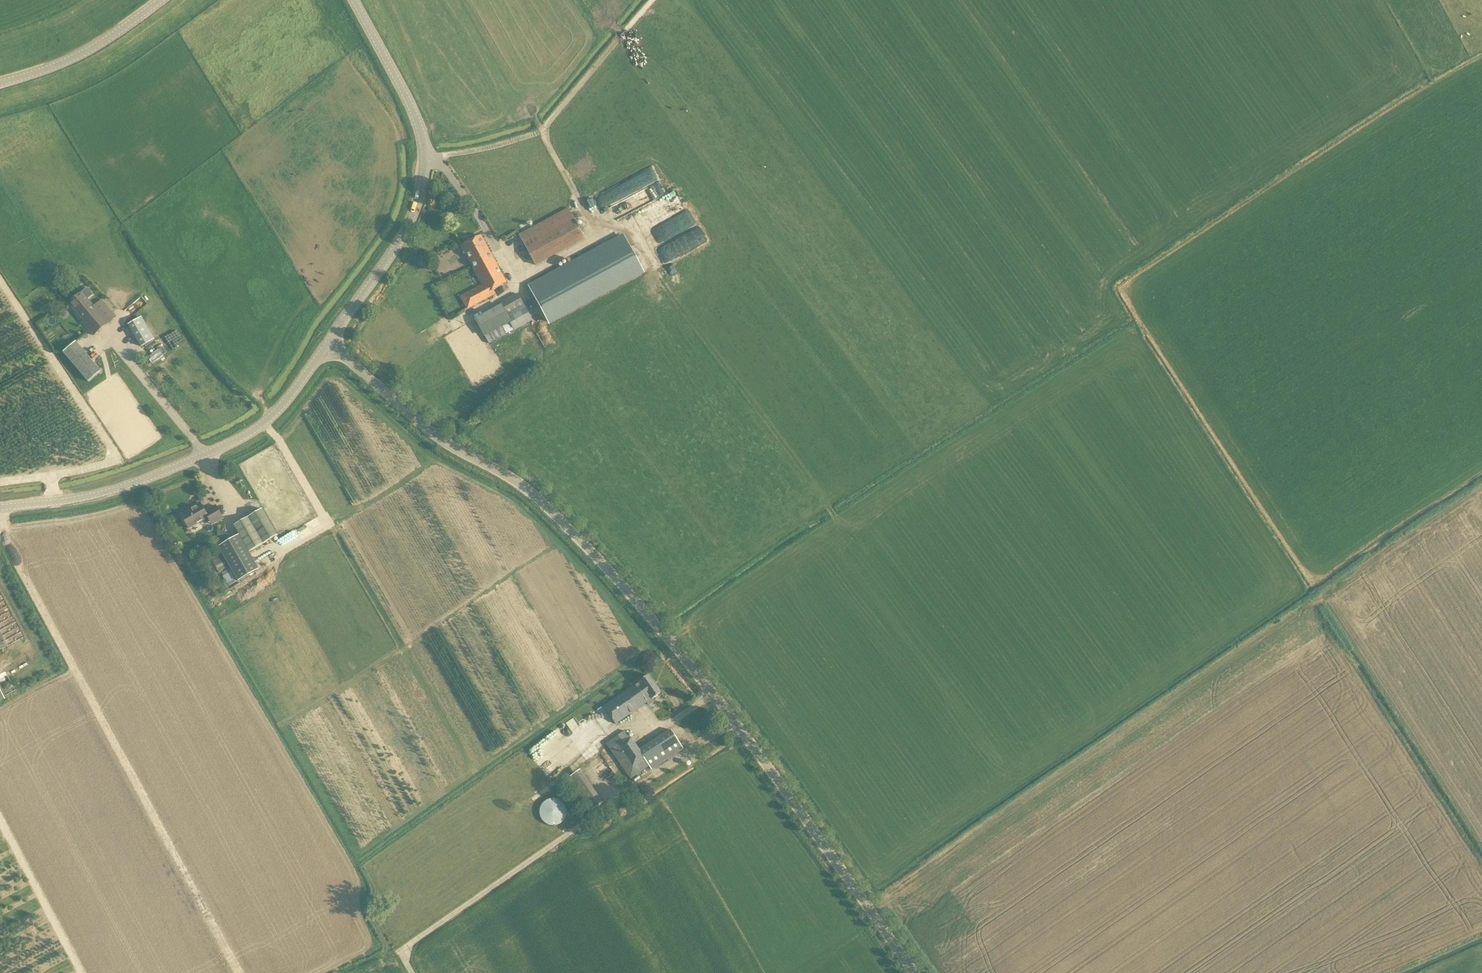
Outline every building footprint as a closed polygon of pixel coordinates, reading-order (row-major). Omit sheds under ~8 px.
[(613,218),(665,197),(654,169),(590,196),(596,210),(608,205),(613,218)] [(642,228),(683,210),(676,195),(636,213),(642,228)] [(568,208),(519,234),(536,265),(584,239),(568,208)] [(670,236),(691,228),(686,212),(664,221),(670,236)] [(490,253),(481,236),(472,240),(473,241),(470,242),(470,241),(462,246),(483,286),(476,289),(461,297),(468,309),(483,301),(481,297),(506,283),(493,259),(492,260),(489,254),(490,253)] [(550,323),(644,273),(626,238),(531,287),(550,323)] [(82,320),(82,321),(94,335),(116,317),(101,300),(94,306),(82,292),(68,303),(82,320)] [(523,304),(517,294),(501,303),(507,313),(523,304)] [(513,330),(499,306),(492,310),(501,326),(485,335),(489,343),(513,330)] [(142,317),(129,325),(141,346),(154,339),(142,317)] [(101,371),(76,341),(63,351),(89,381),(101,371)] [(208,517),(212,524),(223,518),(216,505),(205,511),(200,502),(194,506),(195,507),(181,515),(189,528),(208,517)] [(234,525),(239,534),(219,546),(239,580),(259,569),(249,551),(278,535),(262,508),(234,525)] [(650,698),(651,699),(662,691),(649,673),(603,706),(615,723),(650,698)] [(671,730),(640,750),(632,737),(631,738),(625,730),(606,744),(631,779),(649,766),(652,770),(684,749),(671,730)] [(599,805),(576,772),(566,779),(589,813),(599,805)] [(566,814),(566,812),(566,810),(566,808),(565,806),(564,804),(563,803),(562,801),(560,800),(558,799),(556,799),(554,798),(552,798),(550,799),(548,799),(546,800),(545,801),(543,802),(542,804),(541,806),(540,807),(540,809),(539,811),(539,813),(540,815),(540,817),(541,819),(543,821),(544,822),(546,823),(548,824),(549,825),(551,825),(553,825),(555,825),(557,824),(559,824),(561,823),(562,821),(564,820),(565,818),(566,816),(566,814)]
